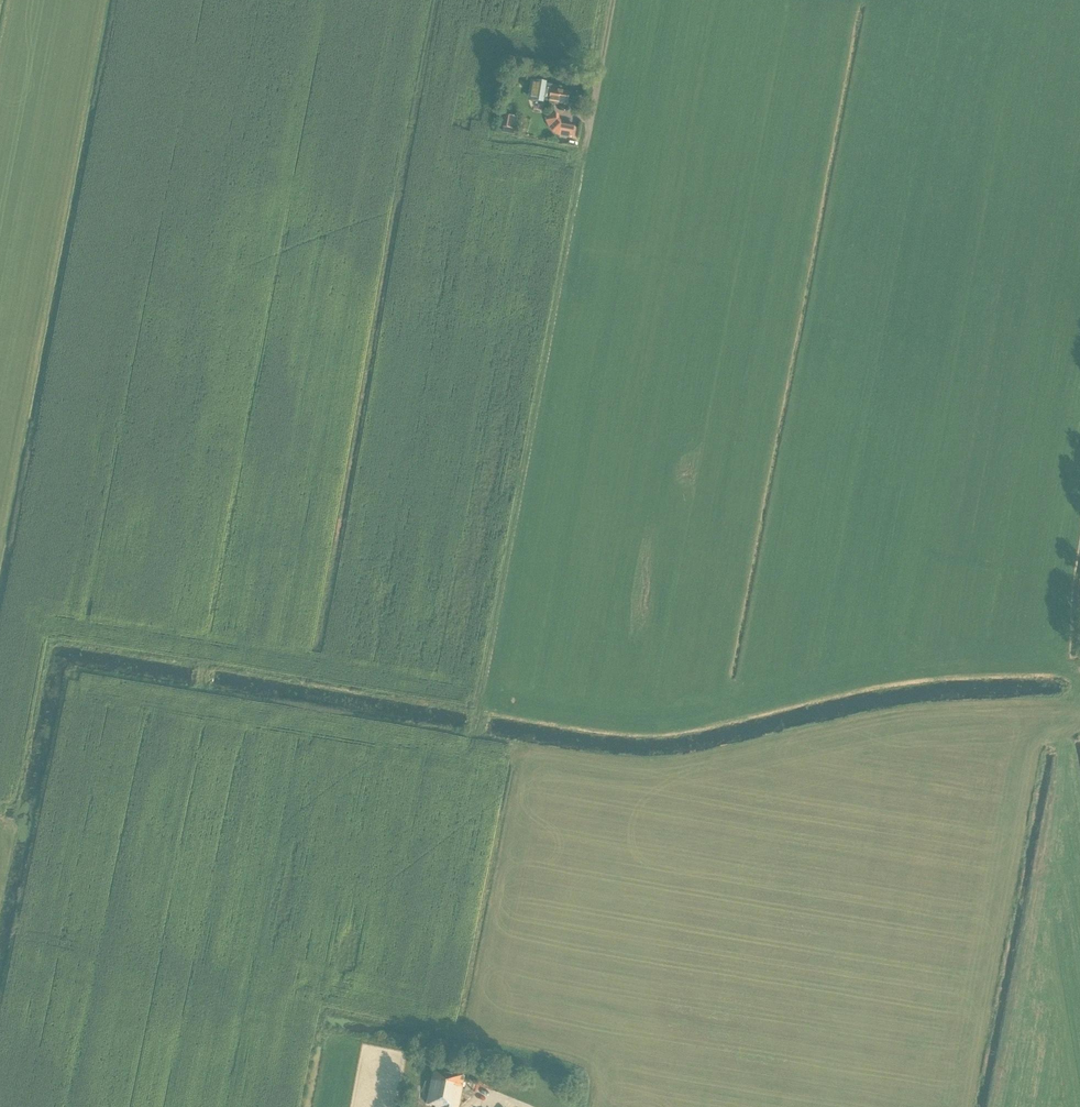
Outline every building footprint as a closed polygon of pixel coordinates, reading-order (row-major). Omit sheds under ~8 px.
[(548,84),(537,82),(534,100),(545,102),(548,84)] [(568,104),(570,92),(557,90),(557,87),(553,86),(549,105),(552,106),(553,101),(568,104)] [(516,117),(508,115),(506,128),(514,129),(516,117)] [(573,138),(575,127),(562,125),(560,135),(573,138)] [(465,1076),(433,1070),(426,1105),(435,1106),(459,1106),(465,1076)]
